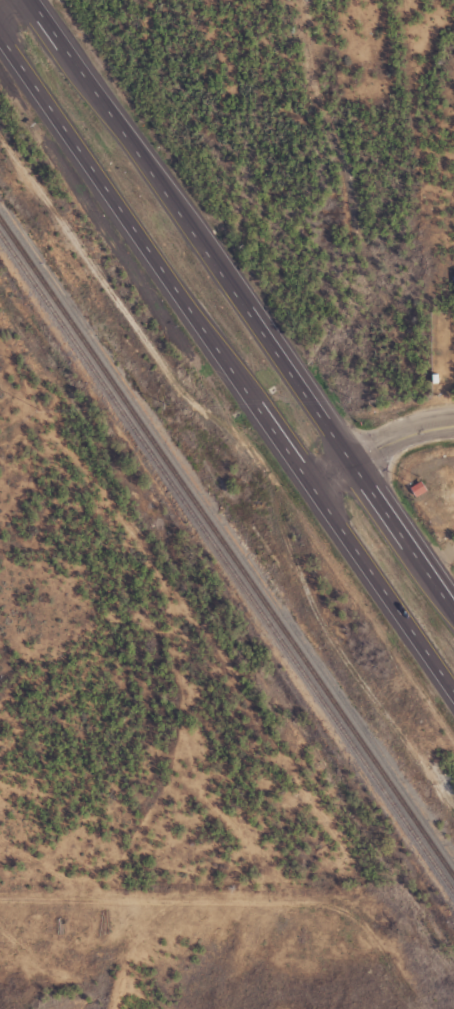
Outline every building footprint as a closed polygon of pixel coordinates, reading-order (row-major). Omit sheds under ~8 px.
[(429,491),(424,482),(414,488),(420,496),(429,491)]
